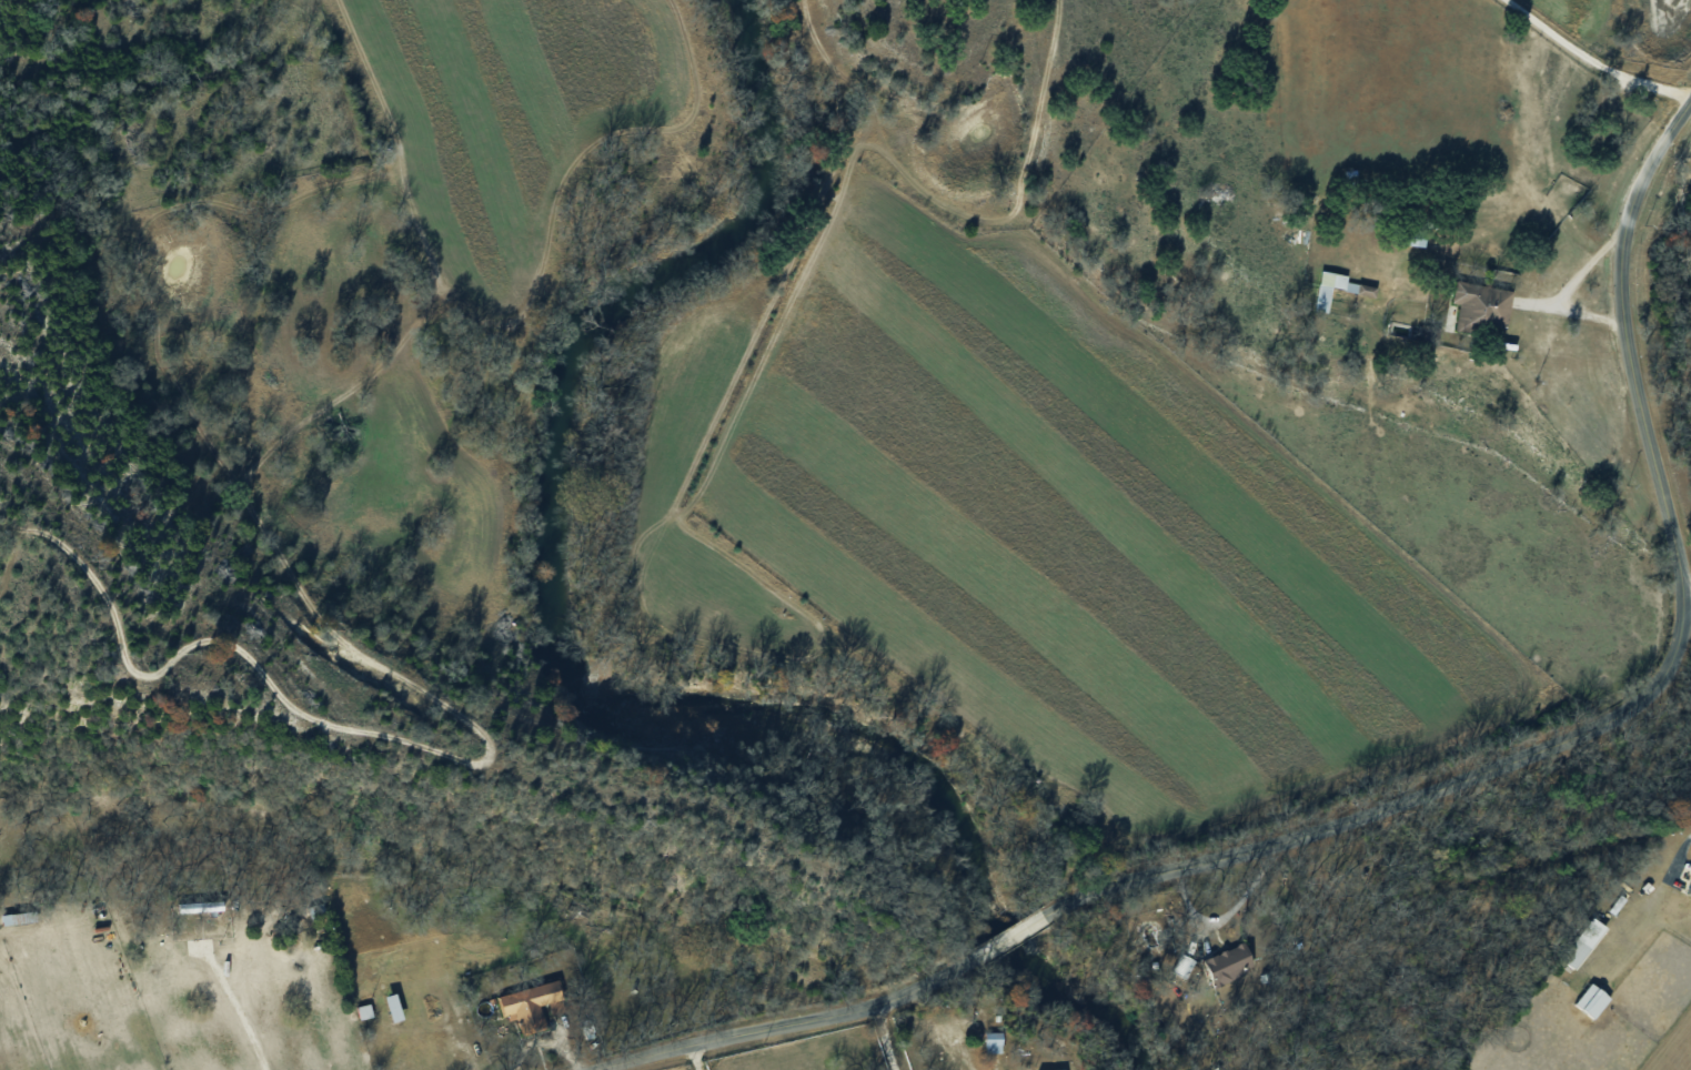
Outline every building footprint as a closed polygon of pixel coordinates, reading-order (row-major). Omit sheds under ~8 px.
[(1313,308),(1326,311),(1329,288),(1360,293),(1362,284),(1345,281),(1346,275),(1319,270),(1313,308)] [(1511,291),(1455,281),(1451,303),(1458,304),(1454,327),(1503,336),(1511,291)] [(1573,969),(1606,928),(1592,917),(1559,958),(1573,969)] [(1200,960),(1212,987),(1255,968),(1244,941),(1200,960)] [(1194,961),(1179,953),(1171,971),(1185,978),(1194,961)] [(494,995),(500,1016),(506,1015),(507,1021),(515,1019),(519,1035),(544,1028),(538,1005),(565,998),(560,978),(494,995)] [(1593,1019),(1608,996),(1588,983),(1573,1005),(1593,1019)] [(999,1032),(982,1032),(982,1053),(999,1053),(999,1032)]
